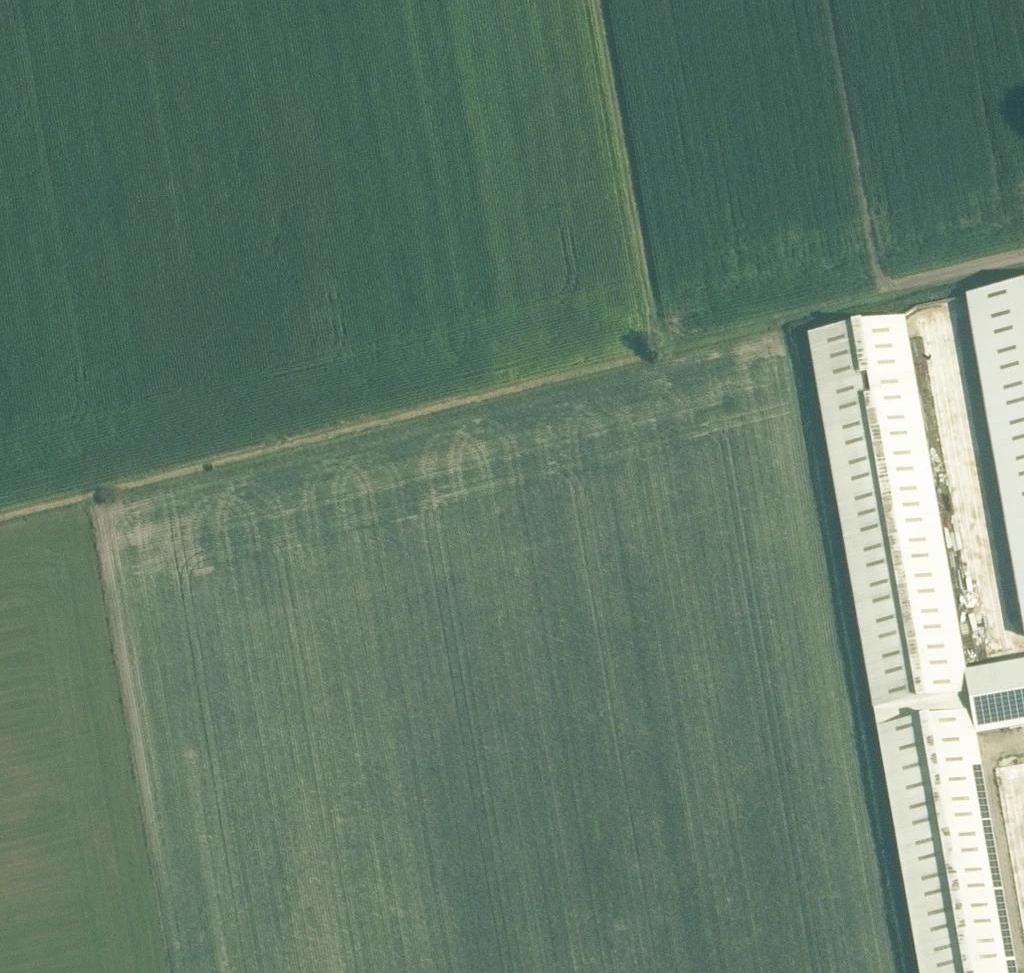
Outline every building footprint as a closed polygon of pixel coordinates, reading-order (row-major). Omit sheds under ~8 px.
[(967,299),(1023,628),(1023,289),(967,299)] [(920,320),(976,654),(1014,647),(959,314),(920,320)] [(920,972),(1018,972),(977,736),(967,677),(906,320),(811,337),(920,972)] [(977,736),(1023,728),(1023,667),(967,677),(977,736)] [(992,761),(1023,948),(1023,756),(992,761)]
